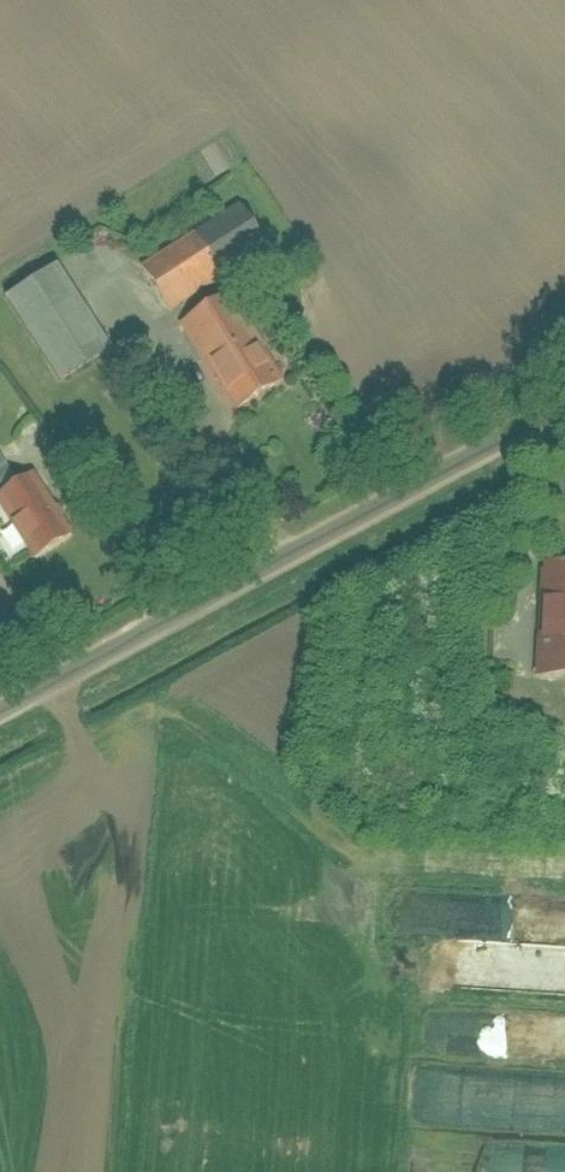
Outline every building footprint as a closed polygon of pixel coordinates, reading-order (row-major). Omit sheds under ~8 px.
[(149,273),(169,303),(260,242),(240,212),(149,273)] [(59,255),(8,286),(66,379),(117,348),(59,255)] [(225,288),(181,313),(231,400),(275,374),(225,288)] [(37,472),(2,498),(43,553),(78,528),(37,472)] [(546,564),(542,684),(564,684),(564,565),(546,564)]
